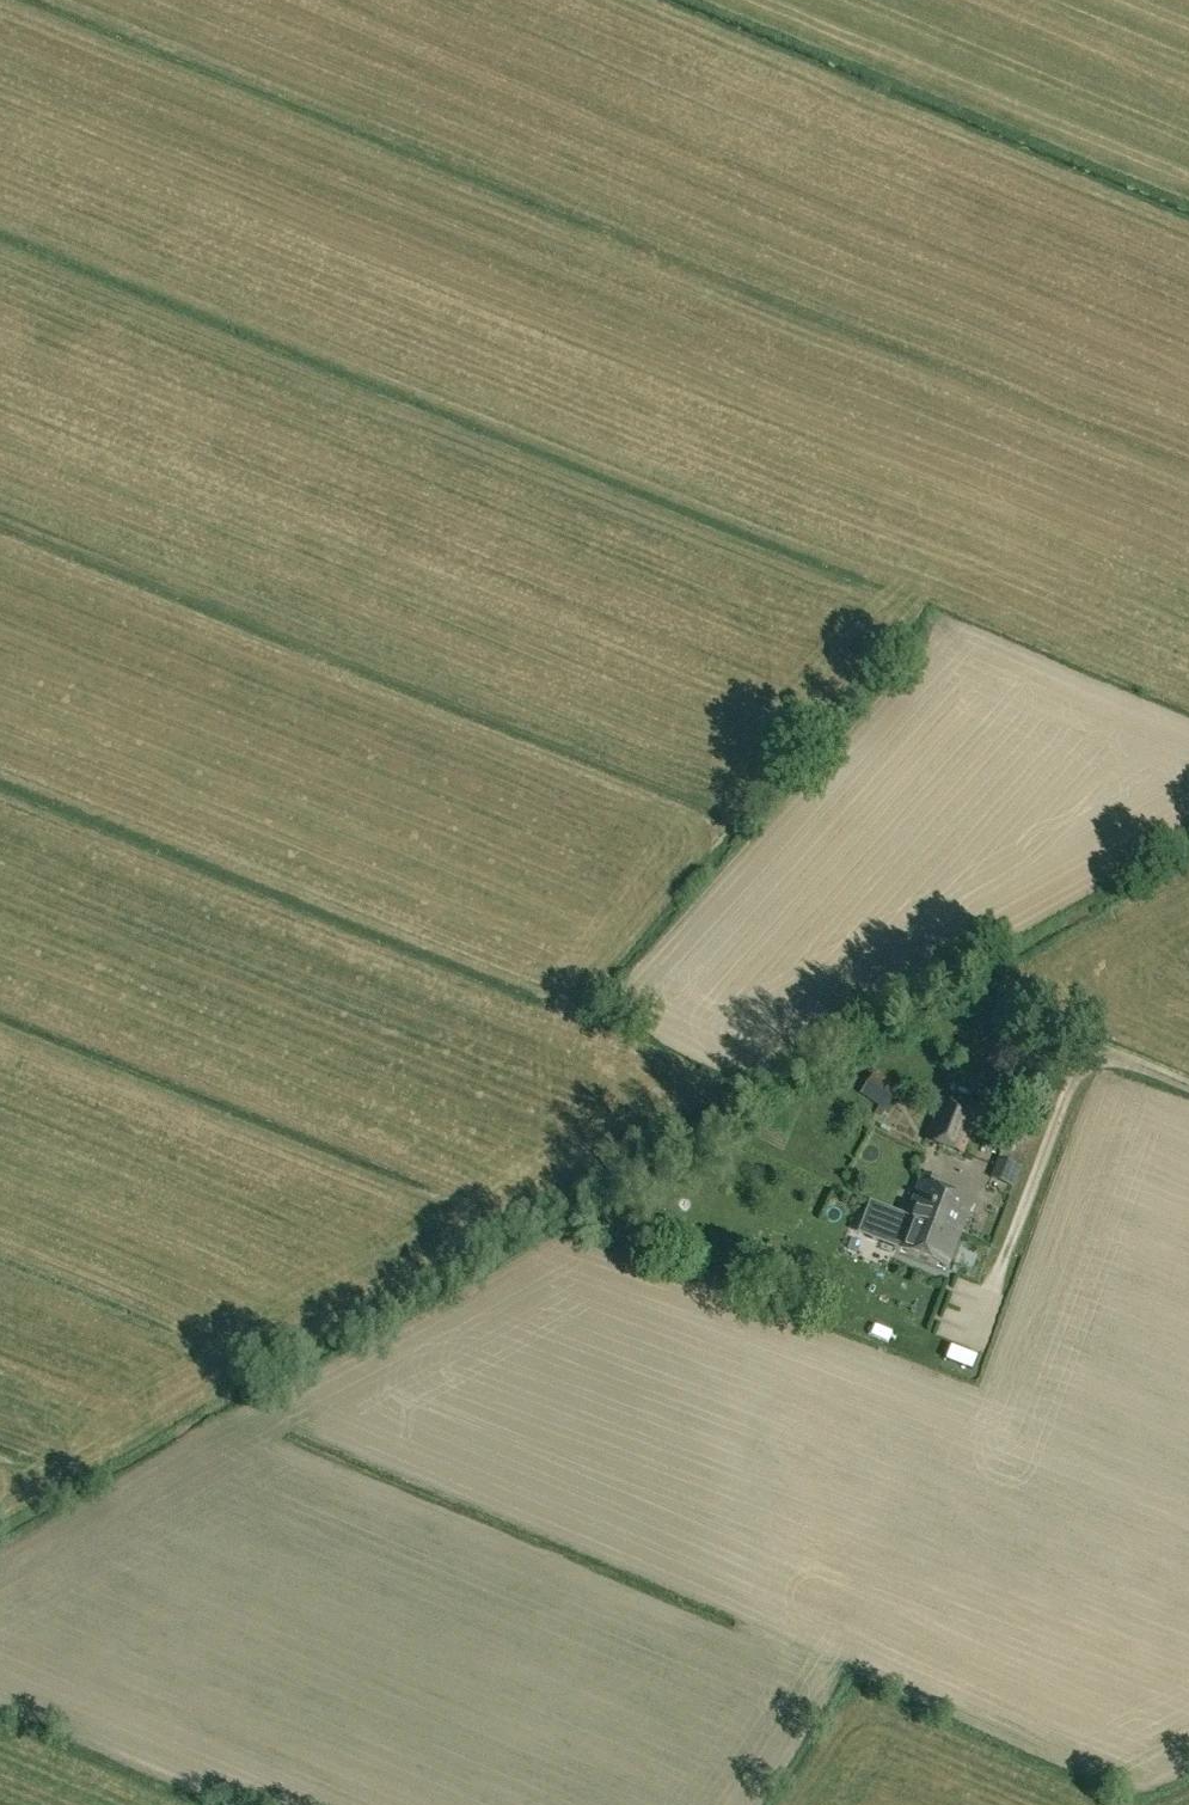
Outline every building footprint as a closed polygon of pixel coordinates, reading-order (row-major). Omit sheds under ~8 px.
[(900,1086),(876,1070),(860,1094),(884,1110),(900,1086)] [(942,1099),(927,1141),(963,1154),(978,1112),(942,1099)] [(907,1217),(929,1225),(931,1220),(964,1232),(975,1204),(935,1188),(939,1180),(924,1174),(907,1217)] [(881,1207),(870,1237),(950,1268),(964,1232),(931,1220),(929,1225),(907,1217),(881,1207)] [(971,1371),(976,1357),(950,1348),(945,1361),(971,1371)]
